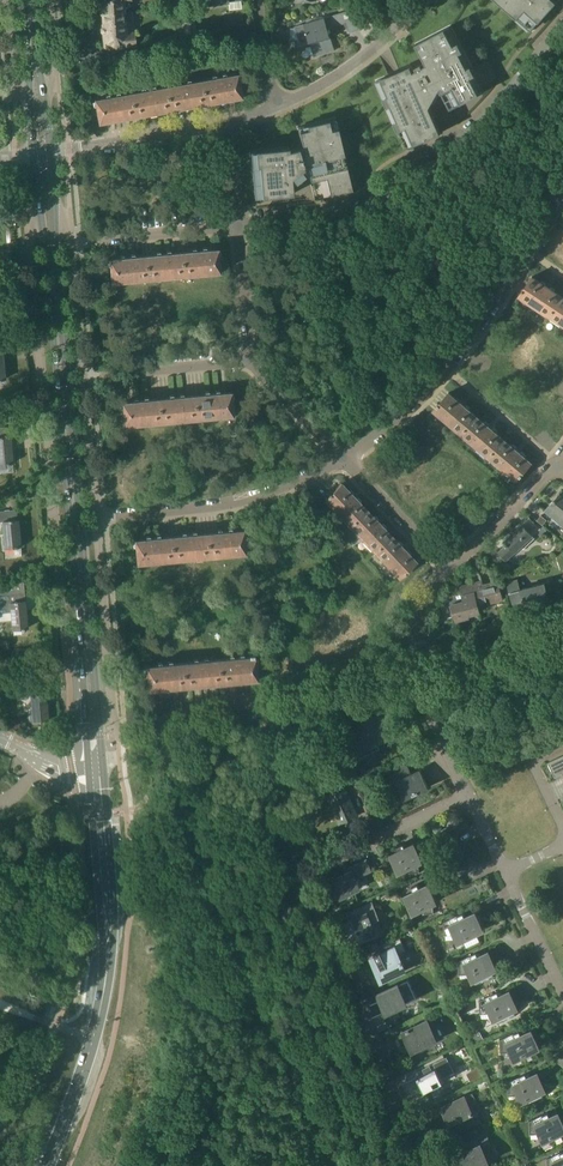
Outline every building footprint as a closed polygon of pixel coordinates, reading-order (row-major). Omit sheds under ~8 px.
[(125,12),(124,0),(126,0),(100,0),(101,14),(125,12)] [(556,2),(557,1),(556,0),(497,0),(531,30),(556,2)] [(186,33),(196,32),(194,9),(183,10),(186,33)] [(330,16),(333,25),(356,18),(353,9),(330,16)] [(125,12),(101,14),(104,48),(109,48),(110,52),(124,51),(124,48),(135,47),(134,32),(126,33),(125,12)] [(324,17),(295,26),(301,45),(310,42),(315,56),(334,49),(324,17)] [(485,91),(450,26),(416,43),(427,64),(424,66),(422,63),(416,66),(417,69),(415,70),(412,65),(376,80),(406,148),(442,132),(430,107),(440,89),(450,109),(485,91)] [(241,97),(237,74),(95,99),(99,122),(241,97)] [(292,186),(309,174),(315,198),(352,189),(335,118),(298,127),(303,149),(300,150),(299,147),(292,149),(292,152),(289,153),(289,146),(250,150),(255,197),(292,193),(292,194),(293,194),(292,186)] [(112,282),(220,272),(218,249),(109,259),(112,282)] [(549,316),(562,296),(532,276),(519,295),(549,316)] [(562,296),(549,316),(562,325),(562,297),(562,296)] [(123,402),(125,425),(233,415),(231,392),(123,402)] [(461,434),(476,417),(449,393),(433,410),(461,434)] [(503,440),(476,417),(461,434),(488,458),(503,440)] [(13,463),(10,436),(7,436),(7,427),(0,428),(0,464),(13,463)] [(503,440),(488,458),(515,482),(531,464),(503,440)] [(348,526),(365,510),(340,483),(323,499),(348,526)] [(545,511),(551,516),(556,510),(562,516),(562,497),(559,493),(545,511)] [(12,499),(12,506),(20,506),(19,498),(12,499)] [(0,512),(0,521),(2,521),(5,547),(21,546),(18,519),(17,519),(17,510),(0,512)] [(348,526),(363,541),(373,552),(390,536),(365,510),(348,526)] [(543,525),(547,520),(541,515),(537,520),(543,525)] [(533,535),(522,523),(504,541),(507,544),(498,552),(507,560),(521,546),(524,549),(535,537),(533,535)] [(245,553),(243,530),(134,539),(136,563),(245,553)] [(390,536),(373,552),(398,579),(415,563),(390,536)] [(549,580),(520,589),(517,579),(507,582),(513,604),(524,601),(525,605),(549,598),(547,591),(552,589),(549,580)] [(498,582),(483,586),(488,603),(503,599),(498,582)] [(488,603),(483,586),(467,590),(470,600),(453,604),(457,620),(457,619),(468,617),(468,614),(479,611),(479,612),(480,611),(478,606),(488,603)] [(25,601),(24,591),(0,594),(0,612),(12,611),(13,628),(28,626),(26,601),(25,601)] [(249,654),(249,656),(147,666),(149,689),(257,679),(255,656),(254,653),(249,654)] [(32,721),(49,720),(46,693),(43,693),(42,684),(17,686),(18,696),(30,695),(32,721)] [(379,745),(393,739),(382,714),(367,721),(366,718),(356,722),(360,729),(349,734),(360,758),(380,748),(379,745)] [(548,762),(555,777),(556,777),(556,776),(562,773),(562,775),(562,755),(548,762)] [(244,766),(236,769),(238,776),(246,772),(244,766)] [(419,795),(421,794),(419,791),(429,787),(421,770),(401,780),(396,770),(384,775),(392,793),(400,789),(405,798),(411,795),(413,795),(415,795),(417,795),(419,795)] [(357,816),(344,787),(327,794),(340,823),(357,816)] [(51,839),(43,839),(43,849),(51,849),(51,839)] [(409,873),(421,872),(421,871),(419,871),(419,862),(423,860),(414,842),(406,846),(404,842),(398,845),(400,849),(391,854),(400,871),(408,867),(410,872),(409,872),(409,873)] [(356,877),(371,869),(367,860),(348,869),(349,872),(333,879),(341,896),(361,887),(356,877)] [(423,914),(435,913),(435,912),(434,912),(433,902),(437,901),(429,883),(420,887),(418,883),(412,886),(414,890),(405,894),(414,912),(422,908),(424,913),(423,913),(423,914)] [(383,929),(377,917),(378,917),(372,903),(348,914),(351,920),(347,922),(355,941),(369,935),(373,937),(376,937),(380,936),(382,933),(383,929)] [(459,941),(484,928),(476,911),(466,916),(464,912),(444,921),(445,935),(446,935),(446,934),(455,934),(459,941)] [(382,980),(406,968),(403,962),(404,962),(403,958),(401,959),(399,953),(406,950),(400,937),(384,944),(387,951),(382,953),(381,950),(375,953),(376,956),(372,958),(382,980)] [(492,971),(497,969),(488,952),(478,956),(476,952),(458,961),(459,975),(460,975),(460,974),(470,973),(473,980),(475,980),(477,985),(495,977),(492,971)] [(388,1011),(417,998),(408,980),(379,993),(388,1011)] [(514,1010),(518,1008),(510,990),(500,995),(498,991),(479,1000),(480,1014),(481,1014),(481,1013),(491,1012),(494,1019),(496,1018),(499,1024),(517,1016),(514,1010)] [(428,1043),(437,1039),(428,1020),(410,1028),(407,1029),(407,1030),(403,1031),(413,1051),(422,1046),(423,1048),(429,1045),(428,1043)] [(515,1058),(540,1046),(532,1029),(522,1034),(520,1030),(500,1039),(501,1053),(502,1053),(502,1052),(512,1051),(515,1058)] [(442,1078),(455,1072),(447,1056),(423,1068),(425,1073),(418,1076),(424,1090),(443,1080),(442,1078)] [(467,1074),(471,1082),(483,1076),(479,1068),(467,1074)] [(542,1092),(546,1090),(538,1073),(527,1078),(526,1073),(507,1082),(508,1096),(509,1096),(509,1095),(519,1094),(522,1101),(524,1101),(527,1106),(545,1098),(542,1092)] [(458,1130),(481,1122),(478,1111),(481,1109),(473,1092),(465,1096),(465,1095),(441,1107),(450,1124),(455,1122),(458,1130)] [(562,1131),(562,1120),(559,1111),(551,1115),(549,1111),(529,1121),(530,1134),(531,1134),(531,1133),(541,1133),(544,1140),(562,1131)] [(491,1143),(488,1136),(479,1140),(478,1137),(462,1144),(466,1151),(461,1153),(467,1165),(479,1165),(489,1161),(483,1147),(491,1143)] [(547,1158),(548,1165),(562,1165),(562,1151),(547,1158)]
